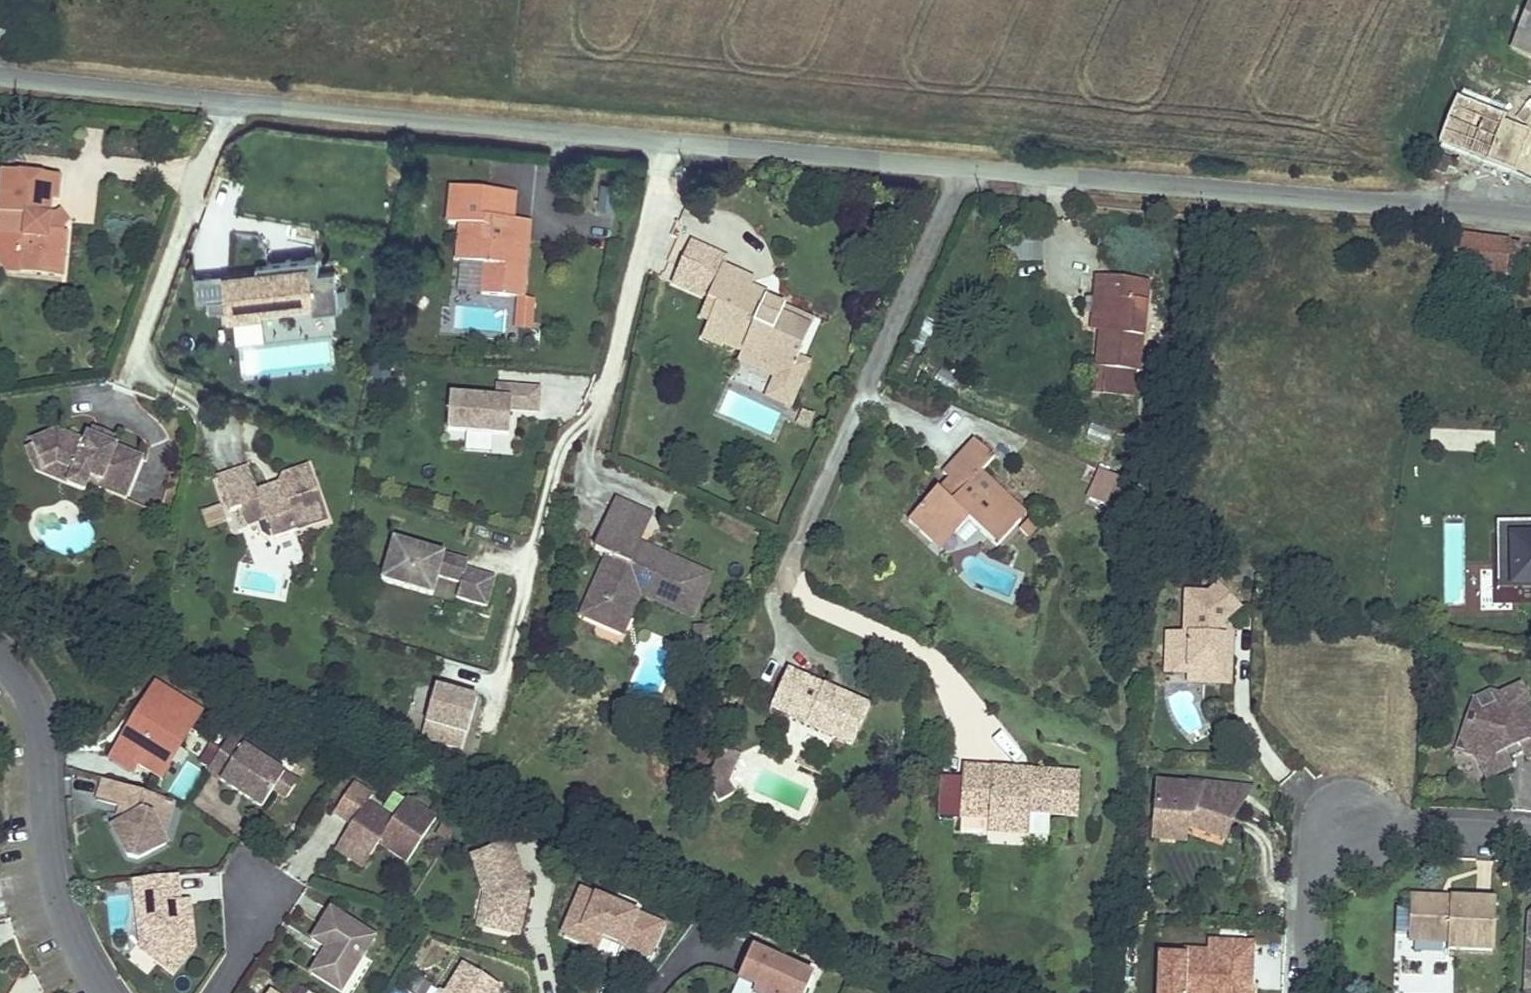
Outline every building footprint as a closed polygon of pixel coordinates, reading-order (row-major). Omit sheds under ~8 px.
[(1512,48),(1530,56),(1530,1),(1512,48)] [(1529,131),(1504,121),(1505,116),(1456,97),(1438,143),(1530,180),(1530,127),(1529,131)] [(1530,127),(1530,106),(1513,98),(1505,116),(1504,121),(1529,131),(1530,127)] [(1434,170),(1444,174),(1447,167),(1455,170),(1458,162),(1440,154),(1434,170)] [(2,173),(0,194),(0,263),(8,273),(61,277),(66,233),(46,230),(49,202),(56,203),(58,178),(2,173)] [(447,225),(460,226),(457,262),(485,264),(483,295),(519,298),(518,320),(532,321),(534,299),(523,298),(527,253),(508,252),(510,220),(486,218),(488,192),(450,189),(447,225)] [(512,194),(488,192),(486,218),(510,220),(512,194)] [(529,222),(510,220),(508,252),(527,253),(529,222)] [(1521,244),(1455,236),(1454,243),(1451,269),(1516,276),(1520,251),(1521,244)] [(691,293),(709,252),(690,243),(672,285),(691,293)] [(1011,246),(1012,264),(1043,263),(1043,245),(1011,246)] [(722,268),(726,259),(709,252),(691,293),(707,300),(721,268),(722,268)] [(336,269),(319,271),(318,257),(256,264),(258,274),(247,276),(247,273),(224,275),(226,296),(209,298),(211,309),(227,307),(229,318),(263,314),(263,307),(313,302),(314,311),(340,308),(336,269)] [(722,268),(721,268),(707,300),(707,301),(716,305),(709,321),(701,339),(721,347),(723,344),(741,352),(792,371),(797,359),(813,322),(765,303),(767,297),(750,289),(753,282),(722,268)] [(1147,281),(1097,277),(1094,298),(1103,299),(1100,331),(1097,367),(1139,371),(1147,281)] [(1103,299),(1094,298),(1091,331),(1100,331),(1103,299)] [(716,305),(707,301),(700,317),(709,321),(716,305)] [(532,321),(518,320),(517,327),(532,328),(532,321)] [(792,371),(741,352),(738,360),(776,377),(768,397),(789,405),(807,364),(797,359),(792,371)] [(539,413),(540,391),(499,387),(498,401),(450,397),(448,431),(509,436),(511,411),(539,413)] [(115,436),(94,427),(90,435),(111,443),(115,436)] [(85,441),(57,430),(32,441),(34,445),(45,469),(58,464),(91,478),(128,493),(143,457),(111,443),(90,435),(88,434),(85,441)] [(994,459),(973,440),(942,474),(947,479),(956,486),(945,498),(937,490),(907,522),(930,544),(946,526),(955,535),(969,521),(996,547),(1021,521),(1006,508),(1012,502),(981,472),(994,459)] [(45,469),(34,445),(26,449),(36,471),(85,491),(89,483),(91,478),(58,464),(45,469)] [(248,467),(217,478),(230,514),(241,509),(248,527),(256,524),(260,535),(269,540),(327,520),(308,466),(283,475),(279,484),(257,492),(248,467)] [(1095,469),(1085,498),(1123,512),(1134,483),(1095,469)] [(128,493),(91,478),(89,483),(126,499),(128,493)] [(947,479),(937,490),(945,498),(956,486),(947,479)] [(650,517),(616,501),(609,516),(643,531),(650,517)] [(1026,515),(1012,502),(1006,508),(1021,521),(1026,515)] [(204,511),(210,529),(225,524),(218,505),(204,511)] [(643,531),(609,516),(594,551),(610,558),(582,615),(613,629),(620,611),(630,615),(639,594),(690,616),(709,576),(646,549),(642,558),(634,555),(637,545),(643,531)] [(1497,524),(1497,583),(1530,583),(1530,524),(1497,524)] [(946,526),(930,544),(939,552),(955,535),(946,526)] [(487,607),(496,578),(466,569),(468,561),(393,540),(382,581),(433,596),(438,577),(461,584),(457,598),(487,607)] [(646,549),(637,545),(634,555),(642,558),(646,549)] [(1231,622),(1246,610),(1226,585),(1215,595),(1193,593),(1190,634),(1172,633),(1169,670),(1192,672),(1193,667),(1226,670),(1229,638),(1221,638),(1222,625),(1228,625),(1231,622)] [(620,611),(613,629),(622,633),(630,615),(620,611)] [(1231,622),(1228,625),(1222,625),(1221,638),(1229,638),(1226,670),(1193,667),(1192,672),(1191,682),(1233,686),(1238,631),(1231,622)] [(698,628),(697,648),(709,648),(710,628),(698,628)] [(869,706),(787,670),(774,702),(793,711),(789,720),(851,748),(869,706)] [(401,736),(462,753),(477,701),(416,684),(401,736)] [(1517,684),(1496,693),(1492,703),(1479,709),(1469,706),(1456,748),(1477,757),(1485,775),(1506,766),(1506,761),(1500,747),(1516,741),(1522,754),(1528,755),(1530,754),(1530,717),(1517,684)] [(201,713),(156,685),(117,749),(138,762),(162,777),(201,713)] [(1496,693),(1487,689),(1473,695),(1469,706),(1479,709),(1492,703),(1496,693)] [(793,711),(774,702),(769,711),(789,720),(793,711)] [(284,796),(295,779),(255,752),(257,748),(234,733),(208,771),(272,813),(284,796)] [(1522,754),(1516,741),(1500,747),(1506,761),(1522,754)] [(726,782),(739,755),(721,747),(705,783),(710,791),(726,782)] [(138,762),(117,749),(112,757),(133,770),(138,762)] [(961,768),(958,810),(987,813),(986,823),(986,826),(1026,829),(1028,817),(1075,820),(1079,777),(1030,773),(1029,787),(1015,785),(1015,780),(991,778),(991,770),(961,768)] [(1029,787),(1030,773),(991,770),(991,778),(1015,780),(1015,785),(1029,787)] [(152,816),(159,796),(105,779),(98,799),(120,806),(127,808),(122,823),(114,828),(130,856),(134,863),(141,859),(168,842),(157,824),(152,816)] [(308,787),(295,779),(284,796),(296,804),(308,787)] [(409,861),(437,818),(408,798),(394,819),(369,802),(374,795),(355,782),(335,812),(353,824),(344,837),(371,855),(380,842),(409,861)] [(717,803),(733,794),(726,782),(710,791),(717,803)] [(1152,782),(1151,841),(1238,843),(1239,784),(1152,782)] [(165,799),(159,796),(152,816),(157,824),(165,799)] [(939,818),(956,818),(957,798),(940,797),(939,818)] [(127,808),(120,806),(114,828),(122,823),(127,808)] [(986,823),(987,813),(958,810),(958,820),(986,823)] [(1026,839),(1026,829),(986,826),(986,836),(1026,839)] [(371,855),(344,837),(337,848),(364,866),(371,855)] [(530,896),(516,846),(476,857),(487,898),(491,896),(493,900),(485,930),(519,939),(530,896)] [(178,875),(134,880),(138,916),(150,915),(152,934),(141,947),(142,950),(174,975),(196,948),(190,900),(180,901),(171,902),(170,894),(180,893),(178,875)] [(650,957),(662,929),(582,894),(564,935),(595,948),(600,936),(650,957)] [(491,896),(487,898),(479,928),(485,930),(493,900),(491,896)] [(1440,899),(1411,897),(1409,942),(1448,944),(1448,950),(1492,952),(1494,901),(1451,899),(1451,904),(1439,904),(1440,899)] [(367,942),(328,908),(305,935),(311,941),(304,950),(310,955),(298,967),(325,991),(353,959),(367,942)] [(1407,939),(1407,912),(1395,912),(1395,939),(1407,939)] [(150,915),(138,916),(141,947),(152,934),(150,915)] [(595,948),(564,935),(562,939),(597,955),(603,941),(648,962),(650,957),(600,936),(595,948)] [(1257,942),(1196,940),(1195,958),(1155,956),(1153,992),(1255,992),(1257,942)] [(812,980),(750,953),(737,983),(754,991),(753,992),(806,992),(812,980)] [(499,989),(463,967),(447,992),(497,992),(499,989)]
